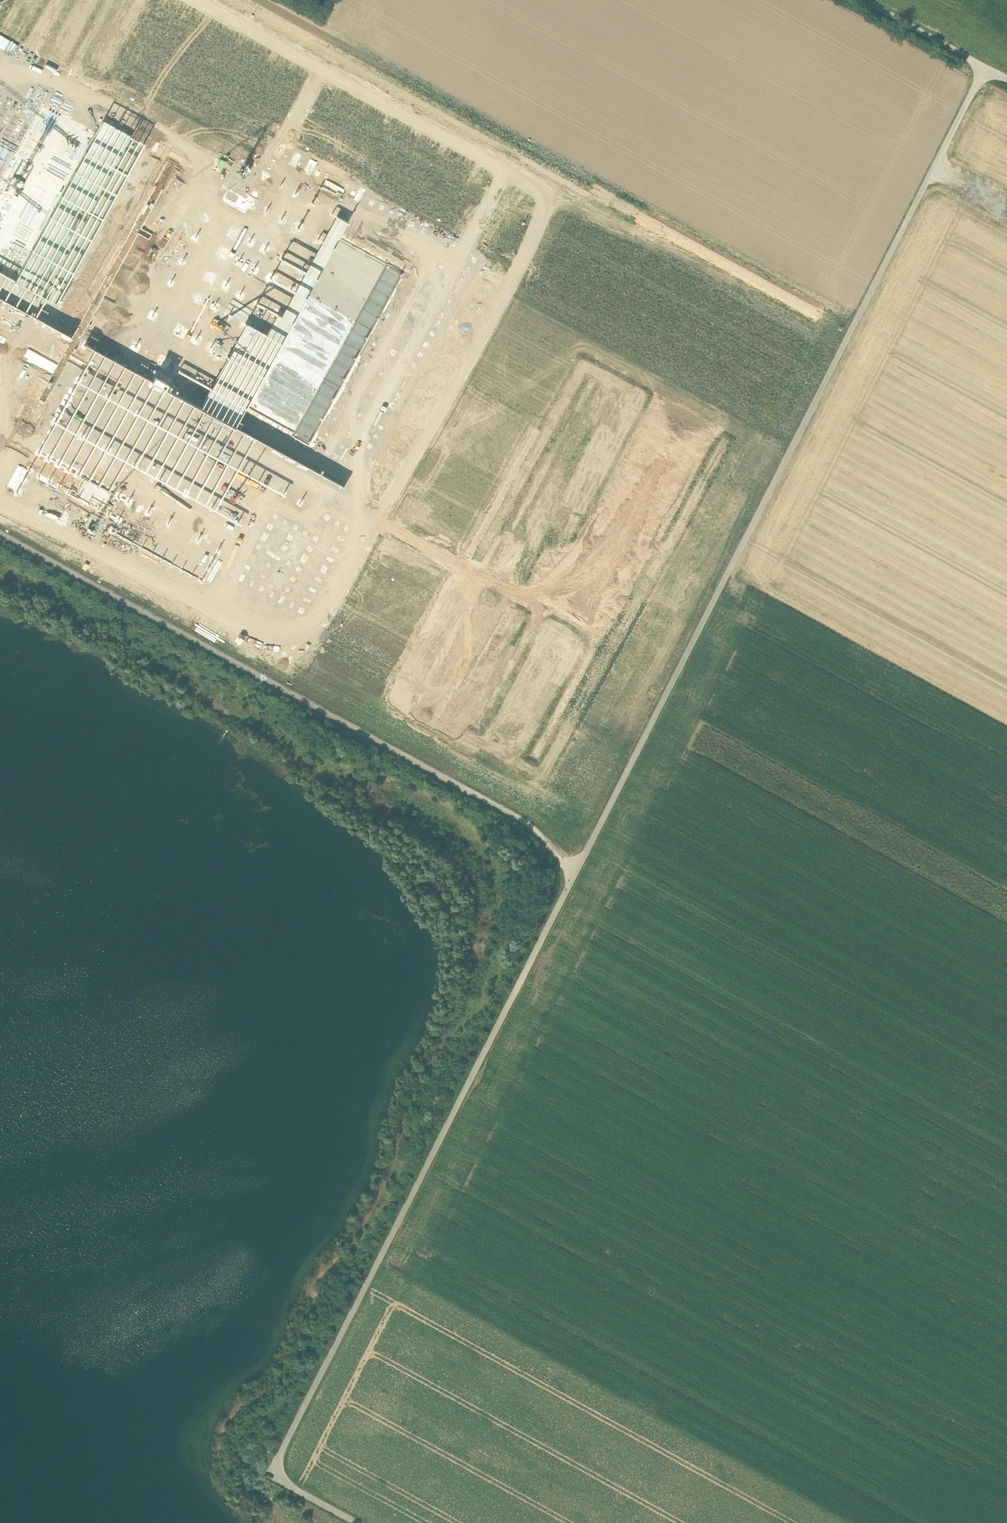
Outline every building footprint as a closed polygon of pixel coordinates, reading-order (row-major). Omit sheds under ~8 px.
[(22,498),(32,480),(110,521),(104,533),(206,588),(215,570),(306,619),(356,526),(333,514),(348,486),(309,465),(331,424),(381,451),(464,297),(346,233),(370,189),(294,148),(266,199),(105,112),(96,129),(30,94),(0,150),(0,485),(22,498)]
